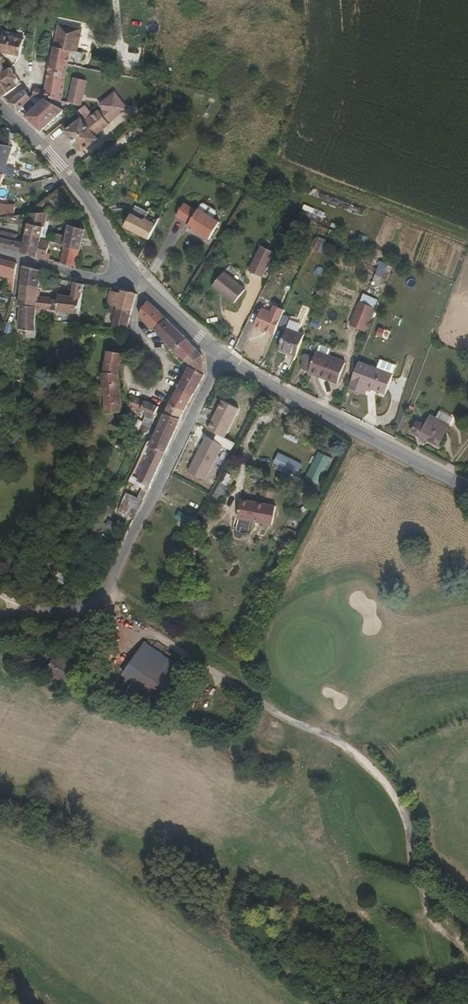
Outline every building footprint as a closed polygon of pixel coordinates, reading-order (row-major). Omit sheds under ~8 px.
[(61,28),(56,55),(76,59),(79,59),(84,33),(61,28)] [(4,31),(3,38),(24,44),(26,37),(4,31)] [(34,56),(35,52),(9,47),(1,58),(22,64),(26,54),(34,56)] [(68,101),(73,75),(76,59),(56,55),(50,93),(48,103),(50,103),(67,108),(68,101)] [(8,105),(18,92),(13,87),(17,81),(11,76),(0,72),(0,96),(8,105)] [(50,93),(42,92),(38,99),(41,100),(48,103),(50,93)] [(41,100),(38,99),(24,94),(13,111),(24,123),(26,121),(35,109),(41,100)] [(31,127),(43,142),(66,122),(50,103),(48,103),(41,100),(35,109),(41,116),(31,127)] [(68,101),(67,108),(75,110),(77,110),(79,104),(68,101)] [(104,116),(105,118),(107,121),(104,123),(102,121),(97,125),(91,117),(84,121),(81,123),(86,130),(71,141),(85,160),(100,148),(99,146),(112,135),(111,132),(114,130),(116,132),(127,124),(130,121),(118,105),(104,116)] [(73,118),(84,121),(91,117),(95,115),(77,110),(75,110),(73,118)] [(8,156),(0,155),(0,182),(7,184),(12,160),(8,156)] [(2,233),(34,234),(35,230),(38,222),(35,220),(32,224),(31,222),(9,221),(1,209),(3,201),(0,201),(0,216),(3,222),(5,223),(2,233)] [(130,234),(139,240),(151,223),(139,216),(137,220),(121,210),(110,215),(123,238),(130,234)] [(222,229),(187,210),(179,225),(192,232),(191,234),(213,246),(222,229)] [(52,223),(41,219),(38,222),(35,230),(48,234),(52,223)] [(139,240),(154,249),(166,228),(153,220),(151,223),(139,240)] [(33,236),(46,240),(48,234),(35,230),(34,234),(33,236)] [(66,257),(61,277),(77,280),(87,240),(72,235),(66,257)] [(29,248),(43,251),(46,240),(33,236),(29,248)] [(10,253),(11,247),(0,244),(0,250),(10,253)] [(37,272),(55,275),(57,268),(48,265),(48,261),(40,259),(43,251),(29,248),(27,255),(26,258),(23,267),(37,272)] [(23,267),(26,258),(14,254),(10,253),(0,250),(0,261),(11,264),(23,267)] [(280,258),(266,252),(256,276),(268,283),(280,258)] [(15,280),(15,279),(0,272),(0,286),(14,290),(15,280)] [(237,309),(248,295),(228,279),(218,291),(237,309)] [(42,286),(21,282),(21,300),(42,301),(42,286)] [(366,332),(379,299),(362,292),(349,324),(366,332)] [(83,326),(85,295),(75,293),(73,309),(62,307),(60,314),(56,314),(55,323),(65,325),(83,326)] [(42,301),(21,300),(21,311),(41,313),(42,301)] [(119,318),(122,303),(111,301),(108,316),(119,318)] [(132,323),(135,305),(122,303),(119,318),(119,321),(132,323)] [(41,313),(21,311),(21,323),(25,323),(26,344),(35,345),(41,345),(41,321),(41,313)] [(173,364),(183,352),(146,311),(138,328),(168,359),(168,360),(172,365),(173,364)] [(41,321),(55,323),(56,314),(41,313),(41,321)] [(119,321),(116,338),(129,341),(132,323),(119,321)] [(388,339),(390,331),(379,328),(377,336),(388,339)] [(280,361),(297,368),(307,345),(292,338),(280,361)] [(4,350),(0,355),(0,362),(8,364),(9,352),(4,350)] [(178,370),(182,374),(191,361),(183,352),(173,364),(178,370)] [(185,381),(200,389),(196,368),(191,361),(182,374),(186,378),(185,381)] [(309,380),(337,391),(343,373),(316,362),(309,380)] [(105,375),(106,392),(122,393),(124,368),(108,363),(105,375)] [(361,371),(350,398),(366,404),(371,395),(386,402),(393,384),(361,371)] [(180,390),(195,398),(200,389),(185,381),(180,390)] [(167,417),(181,424),(195,398),(180,390),(167,417)] [(106,393),(106,399),(108,421),(123,420),(122,406),(122,393),(106,392),(106,393)] [(136,416),(133,422),(141,426),(144,416),(138,412),(136,416)] [(144,416),(141,426),(143,427),(151,432),(155,423),(144,416)] [(163,426),(177,433),(181,424),(167,417),(163,426)] [(151,462),(163,467),(165,464),(177,433),(163,426),(153,449),(148,460),(151,462)] [(451,438),(433,429),(426,438),(417,434),(413,443),(441,456),(451,438)] [(305,479),(319,485),(331,457),(317,451),(305,479)] [(298,475),(303,464),(278,452),(272,463),(298,475)] [(142,501),(147,503),(150,499),(163,467),(151,462),(137,494),(144,497),(142,501)] [(260,512),(236,506),(232,521),(256,528),(260,512)] [(56,578),(67,581),(69,575),(58,571),(56,578)] [(184,676),(145,648),(122,678),(162,706),(184,676)] [(81,677),(56,660),(43,679),(59,690),(63,685),(71,692),(81,677)]
